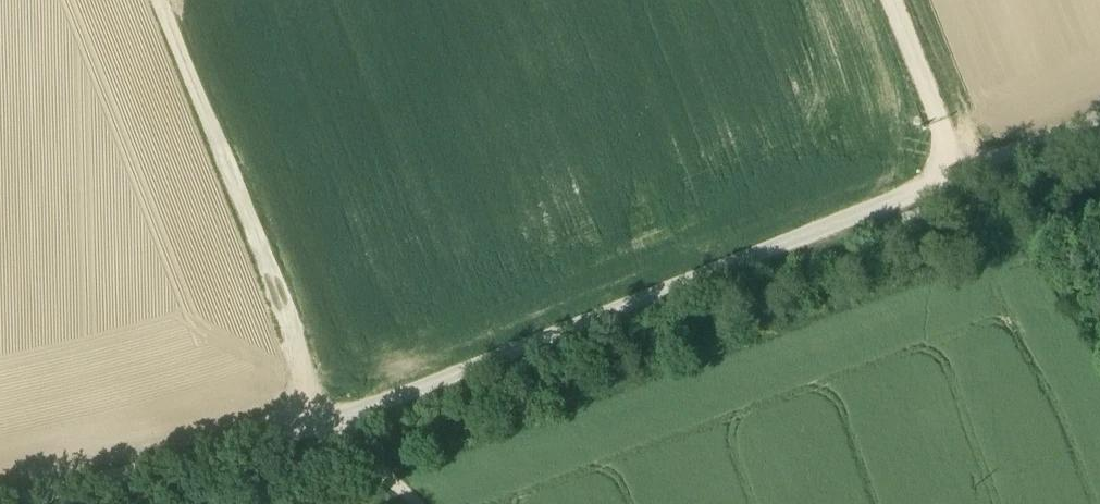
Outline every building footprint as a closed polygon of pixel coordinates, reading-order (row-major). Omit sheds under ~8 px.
[(924,220),(919,209),(902,216),(906,227),(924,220)]
